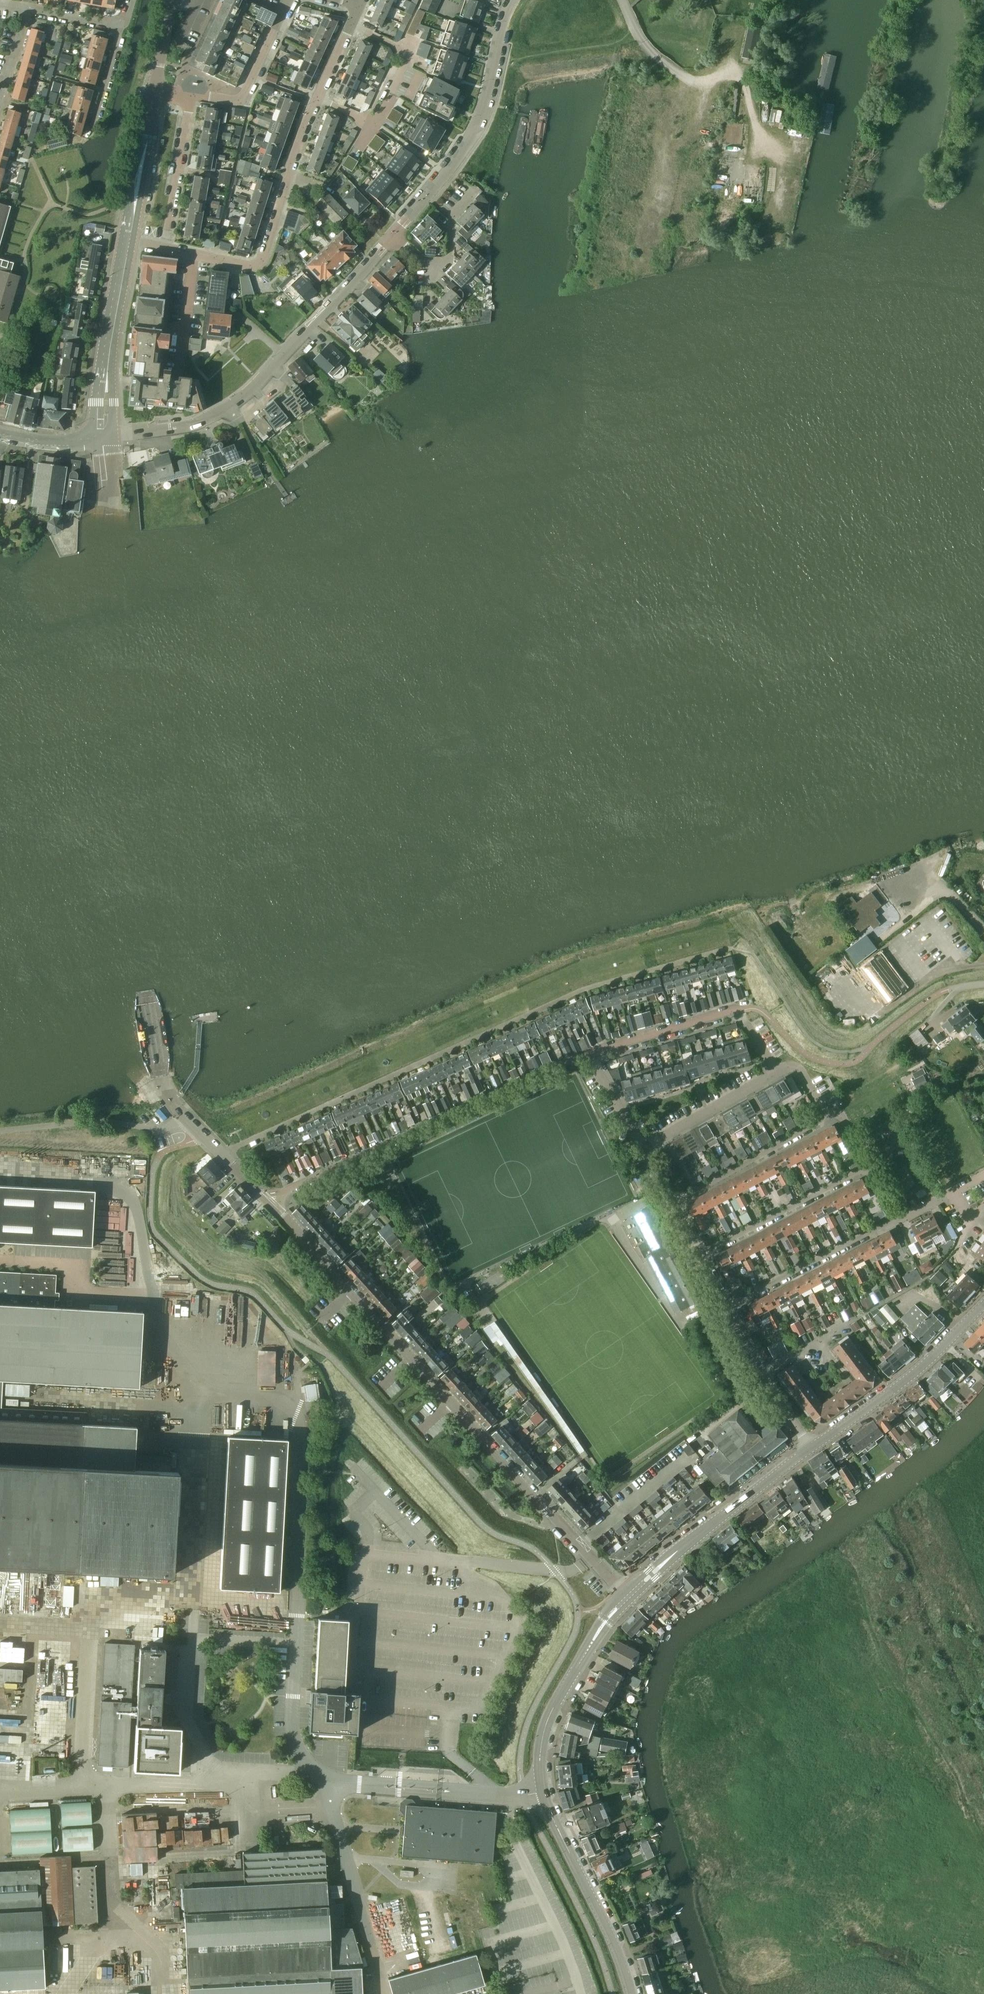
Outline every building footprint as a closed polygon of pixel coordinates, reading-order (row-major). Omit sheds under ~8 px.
[(101,7),(113,9),(115,0),(103,0),(101,7)] [(200,50),(217,58),(245,0),(244,0),(223,0),(200,50)] [(408,9),(414,11),(419,0),(412,0),(408,9)] [(420,9),(434,15),(441,0),(424,0),(420,9)] [(379,1),(374,12),(385,17),(390,6),(379,1)] [(468,1),(462,17),(463,18),(478,23),(484,6),(469,1),(468,1)] [(254,20),(265,25),(270,28),(276,16),(276,15),(260,8),(254,20)] [(309,16),(310,10),(299,8),(298,14),(309,16)] [(374,12),(369,24),(380,29),(385,17),(374,12)] [(406,13),(400,24),(407,27),(412,16),(406,13)] [(324,17),(318,29),(331,34),(336,23),(324,17)] [(242,18),(239,26),(249,31),(253,23),(242,18)] [(451,22),(447,35),(473,43),(476,36),(474,35),(476,30),(451,22)] [(398,30),(404,33),(407,27),(400,24),(398,30)] [(296,38),(299,33),(289,28),(286,33),(296,38)] [(754,62),(762,31),(750,28),(742,59),(754,62)] [(31,29),(28,41),(39,44),(43,33),(31,29)] [(92,36),(90,42),(84,40),(83,46),(89,47),(104,51),(107,40),(103,39),(104,32),(94,29),(92,36)] [(318,29),(313,40),(326,45),(331,34),(318,29)] [(447,35),(443,47),(467,55),(469,50),(471,50),(473,43),(447,35)] [(65,40),(62,51),(72,54),(76,43),(65,40)] [(313,40),(308,50),(321,56),(326,45),(313,40)] [(28,41),(24,53),(36,56),(39,44),(28,41)] [(361,41),(356,52),(366,57),(371,46),(361,41)] [(89,47),(86,58),(101,63),(104,51),(89,47)] [(202,72),(212,77),(216,68),(213,66),(217,58),(200,50),(194,61),(195,61),(204,66),(201,72),(202,72)] [(308,50),(303,61),(316,67),(321,56),(308,50)] [(442,51),(438,64),(464,73),(466,65),(465,65),(466,59),(442,51)] [(356,52),(350,63),(361,68),(366,57),(356,52)] [(24,53),(21,64),(33,67),(36,56),(24,53)] [(86,58),(83,70),(98,74),(101,63),(86,58)] [(244,71),(217,58),(213,66),(216,68),(212,77),(235,88),(244,71)] [(384,58),(381,65),(387,67),(390,61),(390,60),(384,58)] [(303,61),(298,72),(310,78),(316,67),(303,61)] [(59,63),(57,71),(63,73),(66,65),(59,63)] [(350,63),(345,74),(356,79),(361,68),(350,63)] [(21,64),(18,76),(30,79),(33,67),(21,64)] [(438,64),(433,77),(458,85),(460,79),(462,80),(464,73),(438,64)] [(380,69),(377,75),(382,78),(385,71),(380,69)] [(79,81),(94,85),(98,74),(83,70),(79,81)] [(305,89),(310,78),(298,72),(293,83),(305,89)] [(345,74),(340,85),(351,90),(356,79),(345,74)] [(274,84),(276,78),(266,75),(265,81),(274,84)] [(377,75),(374,82),(379,84),(382,78),(377,75)] [(18,76),(15,87),(27,90),(30,79),(18,76)] [(415,104),(414,106),(417,107),(447,122),(453,109),(452,109),(450,108),(454,101),(455,102),(460,92),(458,91),(432,79),(431,80),(427,78),(427,79),(415,104)] [(50,92),(51,92),(59,94),(62,84),(53,82),(50,92)] [(270,94),(272,89),(263,85),(261,91),(270,94)] [(340,85),(335,96),(346,101),(351,90),(340,85)] [(73,86),(70,97),(74,99),(89,103),(93,91),(73,86)] [(23,102),(27,90),(15,87),(11,99),(23,102)] [(369,91),(366,97),(372,99),(375,93),(369,91)] [(49,97),(47,103),(48,103),(56,106),(58,100),(50,98),(49,97)] [(66,109),(71,110),(86,114),(89,103),(74,99),(70,97),(66,109)] [(279,97),(275,109),(280,111),(293,116),(298,104),(285,99),(279,97)] [(366,97),(364,103),(369,106),(372,99),(366,97)] [(206,109),(204,121),(217,123),(220,111),(206,109)] [(234,116),(244,118),(245,110),(235,109),(234,116)] [(8,110),(5,122),(17,125),(20,114),(8,110)] [(71,110),(68,121),(83,125),(86,114),(71,110)] [(280,111),(276,122),(289,127),(293,116),(280,111)] [(32,123),(30,129),(36,131),(41,114),(34,112),(30,123),(32,123)] [(42,121),(43,122),(48,123),(50,116),(43,114),(42,121)] [(327,115),(323,126),(334,130),(338,119),(327,115)] [(421,118),(415,129),(438,143),(442,137),(440,136),(443,132),(421,118)] [(65,133),(80,137),(83,125),(68,121),(65,133)] [(204,121),(202,133),(215,135),(215,134),(216,129),(217,123),(204,121)] [(5,122),(1,133),(13,137),(17,125),(5,122)] [(276,122),(272,133),(285,138),(289,127),(276,122)] [(231,125),(229,134),(231,134),(231,135),(233,135),(233,138),(239,139),(242,128),(231,125)] [(323,126),(319,137),(329,141),(334,130),(323,126)] [(28,138),(33,139),(34,139),(36,131),(30,129),(28,138)] [(351,129),(348,135),(353,138),(354,139),(357,132),(351,129)] [(415,129),(408,140),(430,153),(432,149),(434,150),(438,143),(415,129)] [(0,138),(0,145),(10,148),(13,137),(1,133),(0,138)] [(202,133),(200,145),(213,147),(215,135),(202,133)] [(272,133),(268,144),(281,149),(285,138),(272,133)] [(255,135),(252,143),(261,146),(262,142),(263,142),(264,139),(255,135)] [(375,135),(367,146),(376,153),(385,142),(375,135)] [(49,151),(67,146),(65,136),(46,141),(49,151)] [(245,136),(242,148),(247,149),(251,138),(245,136)] [(319,137),(314,148),(325,152),(329,141),(319,137)] [(261,146),(260,148),(266,150),(264,156),(277,161),(281,149),(268,144),(263,142),(262,142),(261,146)] [(343,144),(338,152),(343,154),(344,155),(349,147),(348,147),(343,144)] [(7,160),(10,148),(0,145),(0,158),(7,160)] [(200,145),(198,156),(211,159),(213,147),(200,145)] [(314,148),(310,160),(321,164),(325,152),(314,148)] [(400,148),(393,158),(413,174),(421,164),(400,148)] [(259,154),(257,160),(262,162),(260,167),(273,172),(277,161),(264,156),(259,154)] [(209,171),(211,159),(198,156),(196,168),(209,171)] [(347,156),(341,166),(351,172),(358,162),(347,156)] [(393,158),(386,168),(406,184),(413,174),(393,158)] [(240,160),(238,168),(248,171),(251,163),(240,160)] [(317,175),(321,164),(310,160),(306,171),(317,175)] [(333,161),(329,167),(334,170),(338,164),(333,161)] [(329,167),(325,172),(330,175),(331,176),(334,170),(329,167)] [(247,177),(248,171),(238,168),(236,174),(247,177)] [(219,170),(218,177),(230,179),(231,172),(219,170)] [(382,172),(374,182),(393,198),(401,189),(382,172)] [(194,177),(192,189),(206,192),(208,180),(194,177)] [(218,177),(217,183),(229,185),(230,179),(218,177)] [(257,180),(254,191),(267,196),(271,184),(257,180)] [(374,182),(365,191),(385,208),(393,198),(374,182)] [(192,189),(190,201),(204,203),(206,192),(192,189)] [(343,200),(357,214),(368,204),(353,189),(343,200)] [(254,191),(250,203),(263,207),(267,196),(254,191)] [(336,226),(347,215),(325,192),(321,198),(316,205),(336,226)] [(476,201),(464,214),(478,228),(475,224),(483,216),(482,215),(483,214),(484,213),(484,211),(484,209),(483,208),(487,203),(478,195),(474,200),(476,201)] [(190,201),(188,213),(201,216),(204,203),(190,201)] [(250,203),(247,214),(260,218),(263,207),(250,203)] [(287,212),(285,217),(298,221),(300,215),(287,211),(287,212)] [(188,213),(186,225),(199,228),(201,216),(188,213)] [(239,220),(238,224),(243,225),(256,230),(260,218),(247,214),(245,218),(240,217),(239,220)] [(466,241),(478,228),(464,214),(455,223),(461,228),(457,232),(466,241)] [(421,243),(428,236),(436,244),(442,237),(440,235),(443,232),(437,226),(426,216),(410,233),(421,243)] [(285,217),(284,223),(296,227),(298,221),(285,217)] [(296,227),(284,223),(282,229),(294,233),(296,227)] [(103,233),(105,227),(96,225),(94,232),(103,233)] [(197,239),(198,238),(201,239),(202,233),(199,233),(199,228),(186,225),(184,237),(197,239)] [(243,225),(239,237),(253,241),(256,230),(243,225)] [(329,245),(345,262),(351,257),(350,256),(353,253),(351,251),(355,247),(354,246),(359,243),(346,230),(342,233),(341,232),(329,245)] [(239,237),(236,249),(249,253),(253,241),(239,237)] [(203,239),(202,246),(206,247),(213,248),(215,241),(203,239)] [(228,252),(230,246),(220,242),(218,249),(228,252)] [(81,261),(79,269),(87,271),(96,272),(101,247),(92,245),(89,262),(81,261)] [(317,256),(333,274),(334,273),(333,272),(344,262),(345,263),(345,262),(329,245),(317,256)] [(466,254),(458,262),(469,272),(477,263),(478,262),(479,261),(479,259),(479,257),(478,255),(467,245),(462,250),(466,254)] [(281,253),(286,257),(289,252),(284,248),(281,253)] [(327,280),(333,274),(317,256),(305,267),(319,281),(322,279),(324,281),(327,279),(327,280)] [(144,405),(152,406),(186,410),(186,407),(192,407),(194,413),(205,409),(196,381),(182,380),(178,379),(177,382),(168,381),(169,373),(163,373),(163,372),(165,349),(166,349),(167,347),(168,337),(167,337),(168,331),(168,324),(169,318),(174,280),(174,273),(176,263),(176,261),(167,260),(142,257),(137,298),(136,298),(132,328),(131,328),(126,377),(131,378),(127,406),(134,407),(134,410),(143,411),(143,408),(144,408),(144,405)] [(390,281),(397,274),(403,268),(392,257),(379,270),(390,281)] [(19,277),(10,274),(13,264),(0,260),(0,322),(6,324),(19,277)] [(446,275),(452,280),(460,288),(473,275),(469,272),(458,262),(446,275)] [(71,294),(71,298),(78,299),(80,299),(80,300),(82,301),(82,300),(87,301),(88,297),(92,298),(96,272),(87,271),(83,296),(78,295),(71,294)] [(221,315),(226,274),(209,272),(202,338),(221,341),(221,338),(228,338),(230,316),(221,315)] [(306,272),(283,293),(292,302),(299,296),(305,302),(315,293),(310,288),(315,283),(306,272)] [(375,273),(367,282),(368,282),(372,286),(382,296),(382,295),(386,299),(390,294),(390,287),(375,273)] [(238,275),(242,298),(247,297),(247,296),(252,295),(250,287),(246,288),(244,274),(238,275)] [(449,291),(442,299),(452,309),(461,301),(460,300),(461,299),(462,298),(462,296),(462,294),(461,293),(461,292),(450,282),(445,287),(449,291)] [(356,301),(370,315),(374,318),(382,310),(378,306),(380,303),(376,299),(380,295),(371,287),(367,291),(366,290),(356,301)] [(421,308),(421,296),(412,295),(412,308),(421,308)] [(78,299),(74,320),(82,321),(85,306),(82,305),(82,301),(80,300),(80,299),(78,299)] [(444,318),(452,309),(442,299),(434,307),(430,303),(425,308),(436,318),(438,319),(440,320),(441,319),(443,318),(444,317),(444,318)] [(363,333),(371,325),(351,306),(330,328),(355,352),(363,344),(362,342),(367,337),(363,333)] [(60,330),(58,338),(65,339),(75,341),(78,341),(79,337),(80,337),(82,321),(74,320),(72,332),(60,330)] [(64,343),(61,358),(63,358),(75,361),(78,345),(78,341),(75,341),(65,339),(64,343)] [(344,373),(346,373),(346,371),(346,370),(345,369),(345,368),(344,367),(342,365),(338,362),(343,357),(330,344),(313,360),(333,379),(333,380),(336,380),(338,380),(338,381),(340,380),(341,379),(342,378),(343,377),(343,375),(344,375),(343,374),(344,373)] [(52,372),(52,377),(63,379),(69,379),(69,376),(73,376),(75,361),(63,358),(61,369),(59,369),(58,373),(52,372)] [(300,382),(305,379),(308,383),(315,378),(311,373),(299,358),(288,367),(300,382)] [(63,379),(61,409),(66,409),(71,410),(72,398),(72,394),(74,379),(69,379),(63,379)] [(292,394),(281,403),(288,412),(289,411),(296,418),(302,413),(301,411),(308,405),(304,399),(306,397),(296,385),(289,391),(292,394)] [(32,429),(39,400),(8,392),(5,403),(11,405),(7,423),(32,429)] [(64,431),(66,413),(57,412),(58,400),(43,397),(40,410),(43,410),(43,418),(38,418),(37,427),(42,427),(42,428),(64,431)] [(273,401),(262,409),(264,411),(270,419),(267,422),(269,424),(274,431),(283,423),(283,422),(287,419),(282,413),(273,401)] [(260,418),(253,424),(258,431),(254,434),(262,444),(269,438),(266,434),(272,430),(268,425),(269,424),(267,422),(270,419),(264,411),(258,415),(260,418)] [(213,470),(239,460),(233,445),(220,450),(220,448),(221,447),(222,446),(222,445),(222,444),(221,443),(220,443),(219,442),(218,442),(217,443),(216,443),(216,444),(215,445),(215,446),(216,447),(211,449),(211,448),(191,456),(199,475),(201,474),(202,477),(204,478),(206,479),(209,478),(211,477),(212,475),(213,472),(213,470)] [(157,484),(174,479),(168,455),(153,459),(154,463),(141,466),(146,485),(156,482),(157,484)] [(40,456),(32,507),(38,508),(37,514),(51,516),(50,521),(48,523),(47,528),(50,533),(56,534),(61,530),(62,524),(61,522),(62,511),(60,510),(75,512),(79,513),(83,489),(86,489),(87,482),(78,481),(80,462),(64,460),(40,456)] [(186,459),(177,462),(179,472),(181,477),(190,475),(186,459)] [(255,480),(262,476),(256,462),(248,466),(255,480)] [(1,498),(1,503),(18,505),(19,501),(24,469),(21,469),(6,467),(1,498)] [(124,479),(131,478),(131,470),(123,470),(124,479)] [(851,898),(842,904),(852,917),(849,919),(859,933),(869,926),(872,931),(880,926),(871,914),(880,906),(871,893),(856,904),(851,898)] [(856,964),(877,948),(871,940),(866,934),(845,950),(856,964)] [(880,956),(862,970),(888,1004),(892,1001),(905,989),(897,978),(888,967),(881,957),(880,956)] [(732,958),(723,960),(728,977),(730,977),(729,973),(735,971),(732,958)] [(723,960),(714,962),(718,976),(719,980),(719,981),(728,979),(728,977),(723,960)] [(714,962),(706,965),(709,978),(711,982),(713,982),(712,978),(718,976),(714,962)] [(706,965),(697,967),(701,981),(702,985),(704,984),(703,980),(709,978),(706,965)] [(697,967),(689,970),(692,983),(694,987),(696,986),(695,982),(701,981),(697,967)] [(689,970),(680,972),(684,986),(685,989),(686,991),(689,990),(688,984),(692,983),(689,970)] [(680,972),(672,974),(675,988),(676,992),(679,991),(678,987),(684,986),(680,972)] [(675,988),(672,974),(663,977),(667,990),(668,994),(670,994),(669,990),(675,988)] [(660,978),(651,980),(655,994),(656,998),(657,1002),(660,1001),(658,997),(657,993),(664,991),(660,978)] [(651,980),(643,983),(648,1000),(650,999),(649,995),(655,994),(651,980)] [(643,983),(634,985),(638,999),(639,1003),(648,1001),(648,1000),(643,983)] [(634,985),(626,987),(629,1001),(630,1005),(631,1005),(639,1003),(638,999),(634,985)] [(626,987),(617,990),(621,1003),(622,1007),(624,1007),(623,1003),(629,1001),(626,987)] [(732,990),(735,1001),(743,999),(740,987),(732,990)] [(731,988),(725,990),(726,991),(729,1003),(735,1001),(732,990),(731,988)] [(617,990),(608,992),(612,1006),(613,1010),(616,1009),(615,1005),(621,1003),(617,990)] [(723,990),(716,992),(720,1005),(726,1003),(723,990)] [(608,992),(600,995),(604,1008),(605,1012),(607,1011),(606,1008),(612,1006),(608,992)] [(714,992),(707,994),(711,1008),(718,1006),(714,992)] [(604,1008),(600,995),(591,997),(595,1011),(596,1015),(599,1014),(598,1010),(604,1008)] [(706,998),(700,1000),(703,1010),(709,1009),(706,998)] [(586,999),(578,1003),(583,1015),(584,1015),(585,1019),(587,1018),(586,1014),(592,1012),(586,999)] [(673,1003),(677,1018),(683,1016),(679,1001),(673,1003)] [(689,1001),(680,1004),(684,1016),(692,1014),(689,1001)] [(698,1001),(691,1003),(694,1013),(701,1011),(698,1001)] [(578,1003),(570,1006),(575,1019),(577,1023),(579,1022),(578,1018),(583,1015),(578,1003)] [(660,1006),(663,1018),(671,1016),(667,1004),(660,1006)] [(956,1014),(961,1020),(963,1019),(968,1026),(963,1030),(967,1036),(970,1034),(977,1043),(983,1038),(983,1030),(980,1025),(978,1027),(974,1021),(976,1020),(975,1019),(974,1016),(979,1012),(973,1005),(968,1009),(966,1006),(956,1014)] [(570,1006),(562,1010),(567,1023),(569,1026),(571,1025),(570,1022),(575,1019),(570,1006)] [(562,1010),(553,1014),(559,1026),(561,1030),(563,1029),(562,1025),(567,1023),(562,1010)] [(650,1011),(642,1013),(646,1027),(654,1025),(650,1011)] [(642,1013),(634,1015),(638,1029),(646,1027),(642,1013)] [(654,1015),(656,1024),(663,1022),(661,1013),(654,1015)] [(553,1014),(545,1017),(551,1030),(553,1034),(555,1033),(553,1029),(559,1026),(553,1014)] [(626,1016),(631,1032),(638,1029),(633,1014),(626,1016)] [(958,1033),(963,1030),(968,1026),(963,1019),(961,1020),(956,1014),(948,1020),(943,1024),(941,1025),(944,1029),(946,1027),(949,1031),(951,1034),(956,1030),(958,1033)] [(551,1030),(545,1017),(537,1021),(543,1034),(545,1038),(547,1037),(545,1033),(551,1030)] [(534,1022),(526,1026),(532,1039),(534,1038),(540,1035),(534,1022)] [(602,1025),(607,1040),(612,1037),(608,1023),(602,1025)] [(526,1026),(518,1030),(524,1042),(527,1049),(531,1048),(528,1041),(532,1039),(526,1026)] [(573,1030),(577,1039),(583,1037),(579,1028),(573,1030)] [(909,1036),(919,1049),(928,1043),(918,1029),(909,1036)] [(518,1030),(510,1033),(516,1046),(524,1042),(518,1030)] [(584,1039),(588,1047),(596,1044),(590,1032),(583,1036),(584,1039)] [(517,1050),(516,1046),(510,1033),(502,1037),(508,1050),(509,1054),(512,1052),(517,1050)] [(933,1038),(937,1043),(937,1044),(944,1039),(943,1038),(940,1033),(939,1033),(933,1038)] [(733,1040),(735,1044),(741,1064),(751,1060),(744,1036),(733,1040)] [(502,1037),(494,1041),(500,1053),(501,1057),(503,1056),(502,1052),(508,1050),(502,1037)] [(568,1039),(575,1055),(580,1052),(574,1037),(568,1039)] [(559,1042),(566,1057),(572,1054),(565,1040),(559,1042)] [(741,1064),(735,1044),(733,1040),(723,1043),(724,1047),(730,1067),(741,1064)] [(494,1041),(486,1044),(491,1057),(493,1061),(495,1060),(494,1056),(500,1053),(494,1041)] [(493,1062),(493,1061),(491,1057),(486,1044),(478,1048),(483,1061),(485,1065),(493,1062)] [(724,1047),(714,1051),(720,1070),(730,1067),(724,1047)] [(483,1061),(478,1048),(469,1052),(475,1064),(477,1068),(479,1067),(477,1063),(483,1061)] [(714,1051),(704,1054),(710,1073),(720,1070),(714,1051)] [(552,1064),(547,1052),(539,1055),(542,1061),(544,1066),(544,1067),(552,1064)] [(467,1053),(458,1057),(464,1069),(467,1075),(471,1073),(468,1067),(472,1066),(467,1053)] [(704,1054),(694,1057),(699,1076),(710,1073),(704,1054)] [(541,1066),(537,1056),(531,1059),(536,1069),(541,1066)] [(458,1057),(450,1060),(456,1073),(458,1077),(460,1076),(458,1072),(464,1069),(458,1057)] [(699,1076),(694,1057),(683,1060),(684,1064),(689,1079),(699,1076)] [(981,1070),(983,1068),(983,1060),(982,1058),(975,1063),(981,1070)] [(526,1061),(530,1071),(536,1069),(531,1059),(526,1061)] [(450,1060),(442,1064),(448,1077),(450,1080),(452,1079),(450,1076),(456,1073),(450,1060)] [(442,1064),(434,1067),(440,1080),(441,1084),(444,1083),(442,1079),(448,1077),(442,1064)] [(684,1064),(674,1067),(680,1086),(690,1083),(689,1079),(684,1064)] [(504,1065),(498,1068),(504,1081),(510,1078),(504,1065)] [(662,1065),(652,1068),(655,1079),(659,1092),(669,1089),(664,1070),(662,1065)] [(523,1066),(518,1068),(522,1078),(527,1076),(523,1066)] [(434,1067),(426,1071),(432,1084),(433,1088),(436,1087),(434,1083),(440,1080),(434,1067)] [(674,1067),(664,1070),(669,1089),(680,1086),(674,1067)] [(652,1068),(641,1071),(649,1095),(659,1092),(655,1079),(652,1068)] [(915,1079),(912,1081),(920,1096),(931,1091),(923,1075),(926,1074),(923,1068),(912,1074),(915,1079)] [(510,1071),(513,1079),(519,1076),(515,1069),(510,1071)] [(609,1071),(615,1082),(622,1080),(618,1069),(609,1071)] [(426,1071),(418,1075),(423,1088),(425,1091),(427,1090),(426,1087),(432,1084),(426,1071)] [(641,1071),(631,1074),(633,1079),(638,1098),(649,1095),(641,1071)] [(489,1076),(495,1089),(502,1087),(496,1073),(489,1076)] [(423,1088),(418,1075),(410,1078),(415,1091),(417,1095),(419,1094),(421,1093),(419,1089),(423,1088)] [(415,1091),(410,1078),(401,1082),(407,1095),(409,1099),(411,1098),(413,1097),(411,1093),(415,1091)] [(628,1102),(638,1098),(633,1079),(622,1082),(628,1102)] [(773,1086),(784,1104),(800,1095),(790,1079),(785,1081),(784,1079),(773,1086)] [(461,1085),(469,1102),(476,1098),(469,1081),(461,1085)] [(471,1085),(476,1095),(483,1091),(481,1087),(479,1081),(471,1085)] [(399,1083),(390,1087),(396,1100),(398,1104),(400,1103),(398,1099),(404,1096),(399,1083)] [(458,1084),(453,1087),(456,1094),(462,1092),(458,1084)] [(773,1086),(765,1090),(773,1104),(777,1101),(780,1106),(784,1104),(773,1086)] [(390,1087),(382,1091),(388,1103),(390,1107),(392,1106),(390,1102),(396,1100),(390,1087)] [(765,1090),(757,1095),(767,1114),(771,1112),(768,1107),(773,1104),(765,1090)] [(382,1091),(374,1094),(380,1107),(381,1111),(384,1110),(382,1106),(388,1103),(382,1091)] [(380,1107),(374,1094),(366,1098),(372,1111),(374,1115),(382,1112),(381,1111),(380,1107)] [(757,1095),(749,1100),(756,1114),(761,1111),(764,1116),(767,1114),(757,1095)] [(440,1099),(446,1112),(452,1109),(446,1096),(440,1099)] [(366,1098),(358,1102),(364,1114),(365,1118),(368,1117),(366,1113),(372,1111),(366,1098)] [(749,1100),(740,1105),(751,1123),(755,1121),(759,1119),(756,1114),(749,1100)] [(432,1103),(437,1114),(443,1112),(438,1101),(432,1103)] [(358,1102),(350,1105),(355,1118),(357,1122),(359,1125),(367,1121),(365,1118),(364,1114),(358,1102)] [(430,1102),(423,1105),(429,1118),(435,1115),(430,1102)] [(351,1124),(357,1122),(355,1118),(350,1105),(342,1109),(347,1122),(349,1125),(351,1124)] [(740,1105),(732,1109),(743,1128),(751,1123),(740,1105)] [(347,1122),(342,1109),(333,1112),(339,1125),(341,1129),(343,1128),(342,1124),(347,1122)] [(743,1128),(732,1109),(724,1114),(735,1132),(743,1128)] [(403,1116),(408,1127),(415,1124),(410,1113),(403,1116)] [(331,1114),(323,1118),(328,1130),(330,1134),(332,1133),(331,1129),(337,1127),(331,1114)] [(724,1114),(716,1119),(724,1132),(728,1130),(731,1134),(735,1132),(724,1114)] [(323,1118),(315,1121),(320,1134),(323,1133),(328,1130),(323,1118)] [(716,1119),(708,1123),(718,1142),(722,1140),(719,1135),(724,1132),(716,1119)] [(408,1127),(406,1123),(405,1120),(399,1123),(402,1130),(408,1127)] [(315,1121),(306,1125),(314,1141),(316,1140),(315,1137),(320,1134),(315,1121)] [(390,1123),(391,1126),(395,1135),(401,1132),(397,1124),(396,1121),(390,1123)] [(785,1126),(786,1127),(789,1132),(793,1130),(797,1128),(793,1122),(793,1121),(785,1126)] [(708,1123),(699,1128),(707,1142),(708,1141),(711,1147),(718,1142),(708,1123)] [(306,1125),(298,1128),(304,1141),(306,1145),(314,1141),(306,1125)] [(829,1129),(824,1132),(831,1144),(837,1141),(844,1154),(853,1150),(847,1139),(845,1140),(844,1137),(845,1136),(842,1130),(838,1132),(835,1126),(833,1127),(832,1125),(829,1127),(829,1129)] [(298,1128),(290,1132),(296,1145),(298,1149),(300,1148),(298,1144),(304,1141),(298,1128)] [(699,1128),(691,1133),(702,1151),(705,1149),(703,1144),(707,1142),(699,1128)] [(379,1130),(372,1133),(375,1140),(376,1143),(382,1139),(379,1130)] [(390,1130),(384,1132),(387,1139),(393,1136),(390,1130)] [(290,1132),(282,1136),(288,1149),(290,1152),(292,1151),(298,1149),(296,1145),(290,1132)] [(824,1132),(814,1137),(821,1150),(831,1144),(824,1132)] [(372,1133),(367,1136),(370,1143),(374,1141),(375,1140),(372,1133)] [(691,1133),(683,1137),(691,1151),(696,1148),(698,1153),(702,1151),(691,1133)] [(356,1137),(361,1147),(362,1147),(366,1145),(367,1145),(363,1134),(356,1137)] [(282,1136),(274,1139),(280,1152),(281,1156),(284,1155),(290,1152),(288,1149),(282,1136)] [(764,1146),(759,1138),(758,1136),(754,1139),(760,1149),(764,1146)] [(683,1137),(675,1142),(686,1160),(689,1159),(686,1154),(691,1151),(683,1137)] [(814,1137),(804,1143),(810,1155),(812,1159),(819,1155),(822,1153),(821,1150),(814,1137)] [(266,1143),(268,1148),(268,1150),(269,1151),(271,1156),(272,1156),(273,1160),(276,1159),(281,1156),(280,1152),(274,1139),(266,1143)] [(344,1152),(339,1139),(333,1142),(338,1154),(344,1152)] [(352,1154),(353,1154),(360,1150),(355,1139),(347,1143),(352,1154)] [(686,1160),(675,1142),(664,1148),(672,1162),(680,1157),(683,1162),(686,1160)] [(804,1143),(793,1148),(800,1161),(802,1164),(805,1162),(807,1161),(805,1158),(810,1155),(804,1143)] [(742,1145),(734,1150),(740,1160),(743,1158),(748,1156),(745,1150),(742,1145)] [(330,1150),(334,1158),(339,1155),(335,1148),(330,1150)] [(793,1148),(783,1153),(790,1166),(800,1161),(793,1148)] [(320,1154),(325,1163),(331,1160),(327,1151),(320,1154)] [(822,1153),(819,1155),(821,1160),(828,1156),(825,1152),(822,1153)] [(783,1153),(773,1159),(779,1172),(790,1166),(783,1153)] [(206,1155),(191,1168),(208,1186),(223,1173),(206,1155)] [(307,1155),(301,1158),(306,1167),(306,1169),(312,1166),(307,1155)] [(312,1158),(316,1167),(322,1164),(318,1155),(312,1158)] [(828,1156),(821,1160),(824,1164),(827,1163),(830,1161),(828,1156)] [(301,1158),(296,1161),(300,1170),(306,1167),(301,1158)] [(773,1159),(762,1164),(769,1177),(779,1172),(773,1159)] [(286,1165),(290,1174),(296,1172),(292,1162),(286,1165)] [(762,1164),(752,1170),(759,1182),(769,1177),(762,1164)] [(277,1170),(276,1170),(280,1178),(281,1177),(281,1178),(289,1174),(285,1165),(277,1168),(277,1170)] [(807,1167),(801,1170),(803,1175),(810,1172),(807,1167)] [(752,1170),(742,1175),(748,1188),(759,1182),(752,1170)] [(784,1173),(778,1177),(780,1181),(787,1178),(784,1173)] [(742,1175),(731,1180),(738,1193),(748,1188),(742,1175)] [(787,1178),(780,1181),(783,1186),(786,1184),(789,1183),(787,1178)] [(857,1182),(852,1185),(859,1198),(869,1192),(863,1179),(861,1180),(860,1179),(857,1180),(857,1182)] [(731,1180),(721,1186),(728,1199),(738,1193),(731,1180)] [(231,1205),(245,1192),(239,1185),(228,1194),(228,1195),(225,1198),(231,1205)] [(852,1185),(842,1190),(848,1203),(859,1198),(852,1185)] [(721,1186),(711,1191),(717,1204),(728,1199),(721,1186)] [(92,1247),(95,1192),(0,1187),(0,1242),(92,1247)] [(328,1195),(325,1191),(321,1187),(315,1192),(316,1192),(322,1200),(326,1197),(328,1195)] [(341,1200),(348,1208),(363,1195),(356,1187),(341,1200)] [(188,1200),(197,1210),(211,1197),(202,1188),(188,1200)] [(766,1189),(760,1192),(762,1197),(769,1193),(766,1189)] [(842,1190),(831,1196),(838,1209),(845,1205),(849,1213),(856,1209),(853,1204),(850,1206),(848,1203),(842,1190)] [(711,1191),(700,1197),(707,1210),(717,1204),(711,1191)] [(252,1199),(245,1192),(235,1201),(231,1205),(235,1210),(237,1212),(241,1208),(241,1209),(252,1199)] [(335,1199),(329,1193),(328,1195),(326,1197),(331,1203),(335,1199)] [(366,1195),(360,1200),(364,1206),(370,1200),(366,1195)] [(740,1197),(736,1198),(738,1200),(739,1203),(745,1200),(743,1195),(740,1197)] [(831,1196),(821,1201),(828,1214),(838,1209),(831,1196)] [(707,1210),(700,1197),(687,1204),(693,1216),(694,1218),(695,1217),(701,1230),(708,1227),(701,1213),(707,1210)] [(200,1209),(205,1214),(217,1203),(212,1198),(200,1209)] [(331,1203),(336,1209),(341,1205),(335,1199),(331,1203)] [(867,1201),(871,1208),(876,1205),(872,1199),(867,1201)] [(739,1203),(741,1208),(748,1204),(745,1200),(739,1203)] [(821,1201),(811,1207),(817,1219),(822,1217),(824,1220),(826,1219),(829,1217),(828,1214),(821,1201)] [(348,1210),(342,1204),(341,1205),(336,1209),(342,1215),(348,1210)] [(368,1204),(356,1215),(362,1220),(373,1210),(368,1204)] [(293,1214),(299,1220),(309,1211),(313,1208),(311,1206),(307,1209),(303,1205),(302,1206),(293,1214)] [(650,1206),(633,1215),(647,1241),(638,1246),(645,1258),(647,1257),(648,1261),(649,1261),(676,1313),(689,1306),(690,1308),(693,1312),(698,1310),(703,1307),(700,1301),(700,1300),(686,1273),(676,1254),(675,1254),(669,1243),(670,1242),(650,1206)] [(382,1213),(377,1207),(372,1212),(377,1217),(382,1213)] [(811,1207),(800,1212),(807,1225),(817,1219),(811,1207)] [(725,1210),(718,1214),(721,1219),(727,1215),(725,1210)] [(299,1220),(305,1227),(315,1217),(318,1214),(317,1212),(313,1215),(309,1211),(299,1220)] [(740,1216),(739,1217),(743,1225),(745,1225),(752,1221),(747,1212),(740,1216)] [(800,1212),(790,1217),(797,1230),(807,1225),(800,1212)] [(926,1219),(922,1221),(932,1239),(942,1234),(946,1242),(952,1239),(952,1238),(945,1226),(942,1228),(940,1229),(937,1222),(933,1214),(927,1217),(927,1218),(926,1219)] [(829,1217),(826,1219),(828,1224),(835,1220),(833,1215),(829,1217)] [(376,1221),(382,1228),(387,1224),(386,1223),(388,1222),(383,1216),(381,1217),(380,1217),(376,1221)] [(211,1226),(216,1221),(212,1217),(207,1222),(211,1226)] [(305,1227),(311,1233),(321,1224),(324,1221),(322,1219),(319,1222),(315,1217),(305,1227)] [(790,1217),(780,1223),(786,1236),(797,1230),(790,1217)] [(215,1230),(223,1222),(220,1218),(216,1221),(211,1226),(215,1230)] [(731,1229),(725,1218),(720,1221),(726,1232),(731,1229)] [(835,1220),(828,1224),(831,1228),(835,1226),(838,1225),(835,1220)] [(225,1221),(223,1222),(215,1230),(222,1237),(231,1228),(225,1221)] [(316,1239),(326,1230),(330,1227),(328,1225),(324,1221),(321,1224),(311,1233),(316,1239)] [(932,1239),(922,1221),(917,1224),(917,1223),(911,1226),(918,1240),(913,1243),(920,1255),(926,1252),(923,1248),(934,1243),(932,1239)] [(780,1223),(769,1228),(776,1241),(786,1236),(780,1223)] [(379,1232),(385,1240),(394,1233),(395,1232),(389,1224),(379,1232)] [(812,1226),(805,1230),(808,1235),(814,1231),(812,1226)] [(835,1226),(831,1228),(835,1237),(840,1235),(835,1226)] [(769,1228),(759,1234),(763,1242),(766,1246),(776,1241),(769,1228)] [(316,1239),(322,1246),(336,1233),(334,1231),(330,1235),(326,1230),(316,1239)] [(889,1230),(879,1236),(886,1249),(889,1255),(893,1252),(902,1248),(899,1242),(896,1243),(889,1230)] [(814,1231),(808,1235),(810,1239),(814,1237),(817,1236),(814,1231)] [(975,1240),(978,1242),(983,1246),(983,1233),(983,1232),(978,1240),(976,1238),(975,1240)] [(322,1246),(328,1252),(341,1240),(336,1233),(322,1246)] [(385,1240),(391,1247),(400,1239),(394,1233),(385,1240)] [(759,1234),(749,1239),(756,1252),(766,1246),(763,1242),(759,1234)] [(880,1259),(888,1255),(886,1249),(879,1236),(868,1242),(875,1255),(878,1260),(880,1259)] [(791,1237),(785,1241),(787,1245),(794,1242),(791,1237)] [(341,1240),(328,1252),(333,1258),(343,1249),(351,1242),(348,1239),(345,1242),(342,1239),(341,1240)] [(391,1247),(396,1252),(404,1245),(400,1239),(391,1247)] [(749,1239),(738,1245),(745,1257),(756,1252),(749,1239)] [(975,1240),(974,1241),(976,1243),(970,1250),(983,1260),(983,1246),(978,1242),(975,1240)] [(343,1249),(333,1258),(339,1265),(340,1264),(354,1251),(351,1248),(354,1245),(351,1242),(343,1249)] [(794,1242),(787,1245),(790,1250),(793,1248),(796,1247),(794,1242)] [(857,1247),(864,1260),(875,1255),(868,1242),(857,1247)] [(397,1251),(403,1258),(411,1251),(405,1245),(397,1251)] [(738,1245),(728,1250),(735,1263),(745,1257),(738,1245)] [(847,1253),(854,1266),(864,1260),(857,1247),(847,1253)] [(771,1248),(764,1251),(766,1256),(773,1253),(771,1248)] [(367,1257),(361,1250),(352,1258),(343,1267),(342,1267),(348,1274),(358,1265),(361,1262),(367,1257)] [(735,1263),(728,1250),(715,1257),(721,1269),(722,1271),(722,1270),(729,1283),(736,1280),(729,1266),(735,1263)] [(409,1265),(417,1258),(411,1252),(404,1259),(409,1265)] [(773,1253),(766,1256),(769,1261),(776,1257),(773,1253)] [(836,1258),(843,1272),(854,1266),(847,1253),(836,1258)] [(414,1273),(423,1264),(419,1260),(417,1258),(409,1265),(408,1266),(414,1273)] [(826,1264),(832,1277),(843,1272),(836,1258),(826,1264)] [(750,1259),(743,1262),(746,1267),(753,1263),(750,1259)] [(919,1266),(923,1273),(933,1268),(930,1261),(919,1266)] [(753,1263),(746,1267),(748,1272),(755,1268),(753,1263)] [(419,1279),(427,1272),(428,1270),(423,1264),(414,1273),(419,1279)] [(815,1269),(822,1283),(825,1288),(831,1285),(835,1282),(832,1277),(826,1264),(815,1269)] [(353,1280),(363,1271),(367,1268),(365,1266),(362,1269),(358,1265),(348,1274),(353,1280)] [(804,1275),(811,1288),(822,1283),(815,1269),(804,1275)] [(917,1270),(911,1273),(915,1282),(921,1278),(917,1270)] [(930,1279),(930,1280),(939,1288),(948,1279),(945,1276),(939,1270),(930,1279)] [(353,1280),(359,1287),(369,1278),(373,1274),(371,1272),(367,1276),(363,1271),(353,1280)] [(54,1308),(55,1301),(59,1301),(59,1294),(55,1293),(56,1275),(0,1272),(0,1306),(54,1308)] [(423,1289),(434,1279),(427,1272),(419,1279),(416,1282),(423,1289)] [(897,1274),(891,1277),(894,1283),(895,1284),(899,1291),(899,1292),(905,1288),(901,1281),(901,1280),(897,1274)] [(794,1281),(801,1294),(811,1288),(804,1275),(794,1281)] [(968,1275),(958,1285),(970,1297),(980,1286),(977,1283),(968,1275)] [(365,1293),(375,1284),(378,1281),(376,1279),(373,1282),(369,1278),(359,1287),(365,1293)] [(794,1281),(783,1286),(793,1305),(790,1306),(794,1312),(796,1311),(796,1310),(798,1309),(795,1303),(804,1299),(801,1294),(794,1281)] [(365,1293),(371,1299),(381,1290),(384,1287),(382,1285),(379,1288),(375,1284),(365,1293)] [(433,1285),(425,1291),(432,1299),(440,1293),(433,1285)] [(970,1297),(958,1285),(948,1296),(960,1308),(970,1297)] [(773,1292),(782,1309),(788,1305),(790,1306),(793,1305),(783,1286),(773,1292)] [(738,1295),(736,1289),(730,1292),(733,1298),(738,1295)] [(371,1299),(376,1306),(386,1297),(390,1293),(388,1291),(384,1295),(381,1290),(371,1299)] [(762,1297),(769,1311),(779,1305),(773,1292),(762,1297)] [(881,1295),(872,1300),(874,1305),(884,1300),(881,1295)] [(439,1296),(434,1300),(439,1305),(443,1301),(439,1296)] [(868,1296),(860,1300),(865,1310),(873,1306),(868,1296)] [(376,1306),(382,1312),(392,1303),(395,1300),(394,1298),(390,1301),(386,1297),(376,1306)] [(772,1316),(762,1298),(751,1304),(754,1309),(749,1312),(755,1325),(761,1322),(761,1321),(772,1316)] [(446,1311),(452,1305),(447,1301),(441,1306),(446,1311)] [(392,1303),(382,1312),(388,1318),(389,1318),(398,1309),(401,1306),(399,1304),(396,1307),(392,1303)] [(887,1318),(892,1325),(899,1318),(887,1304),(879,1310),(880,1311),(885,1317),(887,1318)] [(932,1313),(928,1317),(915,1304),(901,1318),(908,1326),(907,1327),(912,1333),(913,1332),(925,1344),(944,1325),(932,1313)] [(0,1306),(0,1384),(2,1384),(3,1380),(139,1388),(143,1313),(54,1308),(0,1306)] [(446,1312),(439,1318),(444,1323),(451,1317),(458,1311),(453,1306),(446,1312)] [(394,1324),(393,1324),(399,1331),(409,1322),(412,1319),(415,1316),(408,1308),(400,1315),(402,1317),(394,1324)] [(840,1312),(844,1319),(845,1322),(847,1321),(854,1317),(852,1314),(849,1308),(840,1312)] [(878,1308),(871,1312),(874,1316),(873,1317),(879,1324),(887,1318),(885,1317),(880,1311),(879,1310),(878,1308)] [(455,1325),(463,1318),(457,1312),(450,1319),(455,1325)] [(818,1318),(824,1329),(830,1326),(825,1315),(818,1318)] [(801,1321),(807,1331),(814,1327),(809,1317),(801,1321)] [(465,1318),(457,1325),(463,1331),(471,1324),(465,1318)] [(790,1325),(796,1338),(805,1333),(799,1320),(790,1325)] [(861,1328),(856,1321),(850,1325),(855,1332),(861,1328)] [(399,1331),(405,1337),(419,1324),(417,1322),(416,1323),(413,1326),(409,1322),(399,1331)] [(975,1332),(983,1341),(983,1323),(981,1326),(975,1332)] [(405,1337),(410,1344),(420,1334),(424,1331),(425,1330),(419,1324),(405,1337)] [(464,1339),(474,1331),(470,1326),(460,1334),(464,1339)] [(878,1329),(874,1333),(878,1338),(883,1334),(879,1329),(878,1329)] [(475,1332),(469,1337),(475,1345),(482,1339),(483,1338),(477,1331),(475,1332)] [(964,1343),(966,1345),(974,1354),(979,1349),(981,1346),(983,1344),(983,1341),(975,1332),(973,1334),(969,1338),(964,1343)] [(410,1344),(416,1350),(426,1341),(429,1338),(428,1336),(424,1339),(420,1334),(410,1344)] [(422,1356),(432,1347),(435,1344),(430,1338),(429,1338),(426,1341),(416,1350),(422,1356)] [(857,1379),(853,1382),(826,1402),(823,1404),(793,1365),(780,1375),(815,1422),(826,1423),(854,1402),(874,1387),(875,1376),(847,1339),(834,1349),(857,1379)] [(483,1340),(471,1349),(478,1358),(480,1356),(488,1350),(490,1349),(483,1340)] [(780,1349),(771,1353),(774,1359),(776,1358),(788,1351),(782,1340),(777,1342),(779,1346),(780,1349)] [(892,1348),(895,1352),(905,1363),(915,1354),(905,1343),(899,1348),(896,1344),(892,1348)] [(422,1356),(427,1362),(437,1353),(441,1350),(446,1345),(444,1344),(439,1348),(436,1351),(432,1347),(422,1356)] [(493,1356),(489,1351),(483,1356),(487,1361),(493,1356)] [(886,1353),(884,1355),(887,1359),(897,1370),(905,1363),(895,1352),(889,1357),(886,1353)] [(427,1362),(433,1369),(447,1356),(445,1354),(441,1358),(437,1353),(427,1362)] [(447,1356),(433,1369),(439,1375),(440,1374),(449,1366),(452,1363),(454,1361),(448,1355),(447,1356)] [(495,1365),(498,1362),(493,1356),(487,1362),(491,1368),(495,1365)] [(897,1370),(887,1359),(879,1365),(889,1377),(897,1370)] [(504,1367),(499,1361),(498,1362),(495,1365),(491,1368),(489,1370),(495,1376),(504,1367)] [(933,1373),(946,1385),(955,1376),(958,1379),(964,1373),(953,1362),(947,1368),(943,1364),(933,1373)] [(442,1378),(447,1385),(461,1372),(455,1365),(452,1369),(443,1377),(442,1378)] [(504,1369),(497,1375),(501,1380),(508,1373),(504,1369)] [(447,1385),(453,1391),(463,1382),(467,1378),(461,1372),(447,1385)] [(946,1385),(933,1373),(926,1380),(929,1382),(925,1386),(936,1398),(941,1393),(939,1391),(946,1385)] [(453,1391),(459,1397),(469,1388),(472,1385),(471,1383),(467,1386),(463,1382),(453,1391)] [(917,1382),(910,1388),(918,1398),(923,1394),(926,1397),(928,1396),(925,1392),(926,1392),(917,1382)] [(170,1472),(134,1470),(134,1456),(136,1428),(86,1425),(87,1412),(1,1408),(2,1384),(0,1384),(0,1566),(172,1575),(178,1473),(170,1472)] [(317,1384),(303,1386),(305,1402),(320,1400),(317,1384)] [(518,1390),(513,1385),(507,1390),(511,1396),(518,1390)] [(459,1397),(465,1404),(475,1395),(478,1391),(476,1389),(473,1392),(469,1388),(459,1397)] [(910,1388),(903,1394),(911,1404),(916,1400),(919,1403),(921,1402),(918,1398),(910,1388)] [(515,1393),(515,1394),(522,1402),(527,1398),(520,1389),(515,1393)] [(465,1404),(470,1410),(480,1401),(484,1398),(478,1391),(475,1395),(465,1404)] [(903,1394),(896,1400),(904,1410),(909,1406),(913,1411),(915,1409),(911,1404),(903,1394)] [(932,1397),(928,1401),(936,1410),(941,1406),(932,1397)] [(896,1400),(889,1406),(897,1416),(901,1412),(905,1417),(908,1415),(904,1410),(896,1400)] [(470,1410),(476,1416),(492,1402),(492,1401),(489,1404),(488,1402),(484,1405),(480,1401),(470,1410)] [(476,1416),(482,1423),(492,1413),(498,1408),(492,1402),(476,1416)] [(537,1410),(530,1402),(525,1407),(532,1415),(537,1410)] [(889,1406),(881,1411),(890,1421),(895,1417),(898,1421),(900,1419),(897,1416),(889,1406)] [(492,1413),(482,1423),(488,1429),(489,1428),(498,1420),(497,1420),(504,1414),(498,1408),(492,1413)] [(756,1464),(788,1438),(774,1421),(758,1433),(739,1410),(726,1420),(727,1420),(709,1435),(720,1449),(700,1466),(716,1487),(725,1479),(730,1485),(756,1464)] [(881,1411),(874,1417),(886,1432),(893,1426),(890,1421),(881,1411)] [(919,1414),(913,1418),(919,1426),(925,1421),(920,1416),(919,1414)] [(914,1424),(909,1417),(905,1421),(910,1427),(914,1424)] [(494,1434),(493,1435),(500,1443),(514,1431),(515,1430),(516,1429),(509,1421),(503,1426),(494,1434)] [(551,1428),(545,1421),(537,1428),(543,1435),(551,1428)] [(856,1452),(882,1433),(873,1421),(847,1440),(853,1448),(856,1452)] [(529,1432),(525,1427),(519,1433),(523,1438),(529,1432)] [(895,1428),(890,1431),(898,1442),(902,1438),(895,1428)] [(500,1443),(508,1452),(522,1438),(515,1430),(514,1431),(500,1443)] [(901,1435),(909,1446),(916,1441),(909,1430),(901,1435)] [(220,1588),(279,1592),(287,1440),(228,1437),(220,1588)] [(564,1444),(557,1437),(553,1441),(559,1448),(564,1444)] [(886,1437),(878,1443),(886,1455),(894,1449),(886,1437)] [(515,1460),(525,1451),(529,1447),(530,1446),(523,1438),(522,1438),(508,1452),(515,1460)] [(842,1456),(851,1450),(842,1438),(833,1444),(828,1448),(839,1464),(844,1460),(842,1456)] [(683,1449),(689,1456),(695,1452),(689,1444),(683,1449)] [(817,1455),(828,1472),(830,1474),(831,1476),(839,1471),(838,1470),(836,1466),(825,1450),(824,1450),(820,1453),(817,1455)] [(515,1460),(523,1468),(537,1456),(535,1454),(531,1457),(525,1451),(515,1460)] [(555,1454),(547,1461),(554,1469),(562,1462),(555,1454)] [(864,1454),(859,1458),(863,1464),(868,1460),(864,1454)] [(809,1460),(810,1462),(815,1470),(818,1474),(814,1476),(823,1489),(828,1485),(825,1480),(831,1476),(830,1474),(828,1472),(817,1455),(809,1460)] [(171,1459),(134,1456),(134,1470),(170,1472),(171,1459)] [(523,1468),(530,1476),(540,1467),(544,1464),(542,1462),(537,1456),(523,1468)] [(540,1467),(530,1476),(538,1485),(548,1476),(551,1472),(553,1471),(550,1469),(546,1473),(540,1467),(544,1464),(540,1467)] [(838,1470),(839,1471),(850,1489),(854,1495),(862,1490),(858,1484),(846,1465),(838,1470)] [(679,1473),(683,1477),(688,1472),(685,1468),(679,1473)] [(547,1490),(555,1498),(564,1490),(567,1487),(564,1484),(562,1482),(569,1477),(565,1473),(559,1479),(547,1490)] [(674,1477),(668,1482),(671,1486),(677,1481),(674,1477)] [(805,1497),(796,1483),(793,1478),(786,1483),(787,1484),(783,1487),(788,1495),(786,1496),(796,1511),(803,1506),(799,1501),(805,1497)] [(671,1486),(668,1482),(663,1486),(666,1490),(671,1486)] [(699,1485),(690,1492),(702,1507),(711,1500),(699,1485)] [(555,1498),(562,1506),(563,1505),(580,1490),(577,1486),(571,1492),(567,1487),(564,1490),(555,1498)] [(803,1493),(816,1514),(827,1507),(814,1486),(805,1491),(803,1493)] [(563,1507),(569,1514),(581,1503),(577,1498),(583,1493),(580,1490),(563,1505),(562,1506),(563,1507)] [(657,1491),(651,1495),(655,1499),(660,1495),(657,1491)] [(778,1491),(769,1497),(782,1514),(790,1507),(778,1491)] [(690,1492),(682,1499),(694,1513),(702,1507),(690,1492)] [(655,1499),(651,1495),(646,1500),(649,1504),(655,1499)] [(782,1514),(769,1497),(761,1504),(773,1520),(782,1514)] [(682,1499),(673,1506),(685,1520),(694,1513),(682,1499)] [(581,1503),(569,1514),(576,1522),(595,1506),(594,1505),(592,1502),(586,1508),(581,1503)] [(640,1504),(634,1509),(638,1513),(643,1508),(640,1504)] [(758,1516),(764,1512),(758,1504),(752,1508),(738,1519),(744,1527),(758,1516)] [(595,1506),(576,1522),(584,1530),(596,1519),(591,1514),(598,1509),(595,1506)] [(673,1506),(665,1512),(677,1527),(685,1520),(673,1506)] [(638,1513),(634,1509),(629,1513),(632,1517),(638,1513)] [(665,1512),(657,1519),(658,1521),(669,1534),(677,1527),(665,1512)] [(806,1517),(802,1520),(805,1525),(806,1525),(810,1522),(806,1517)] [(623,1518),(618,1522),(621,1526),(627,1522),(623,1518)] [(657,1519),(648,1526),(655,1534),(660,1541),(669,1534),(658,1521),(657,1519)] [(621,1526),(618,1522),(612,1527),(615,1531),(617,1529),(619,1531),(622,1528),(621,1526)] [(713,1538),(723,1551),(741,1537),(731,1525),(713,1538)] [(648,1526),(640,1533),(652,1547),(660,1541),(655,1534),(648,1526)] [(640,1533),(631,1539),(639,1548),(644,1554),(652,1547),(640,1533)] [(596,1540),(602,1548),(610,1542),(604,1534),(596,1540)] [(631,1539),(623,1546),(632,1557),(635,1561),(644,1554),(639,1548),(631,1539)] [(632,1557),(623,1546),(610,1557),(620,1570),(625,1566),(626,1568),(635,1561),(632,1557)] [(684,1566),(677,1574),(685,1583),(684,1584),(690,1590),(690,1591),(692,1589),(699,1582),(693,1575),(684,1566)] [(677,1574),(670,1580),(679,1589),(685,1596),(690,1590),(684,1584),(685,1583),(677,1574)] [(670,1580),(663,1587),(676,1600),(678,1603),(679,1604),(686,1597),(679,1589),(670,1580)] [(663,1587),(657,1593),(665,1602),(669,1599),(673,1602),(676,1600),(663,1587)] [(657,1593),(650,1600),(655,1605),(662,1613),(665,1610),(662,1606),(665,1602),(657,1593)] [(655,1605),(650,1600),(643,1607),(652,1616),(655,1612),(659,1616),(662,1613),(655,1605)] [(638,1610),(630,1618),(640,1627),(648,1619),(638,1610)] [(347,1620),(318,1618),(312,1735),(341,1736),(341,1733),(356,1733),(358,1693),(344,1692),(347,1620)] [(640,1627),(630,1618),(622,1627),(632,1636),(640,1627)] [(637,1638),(634,1642),(640,1646),(643,1642),(637,1638)] [(639,1652),(622,1644),(617,1641),(610,1656),(631,1668),(634,1667),(636,1664),(637,1664),(639,1660),(639,1658),(640,1655),(639,1652)] [(134,1644),(105,1643),(97,1765),(128,1766),(130,1717),(137,1717),(134,1770),(178,1772),(181,1727),(160,1726),(160,1716),(161,1716),(165,1650),(140,1649),(136,1706),(131,1706),(134,1644)] [(605,1666),(600,1676),(617,1685),(622,1675),(605,1666)] [(600,1676),(594,1686),(612,1695),(617,1685),(600,1676)] [(632,1676),(628,1684),(634,1687),(638,1678),(632,1676)] [(594,1686),(589,1697),(607,1705),(612,1695),(594,1686)] [(607,1705),(589,1697),(584,1707),(601,1716),(607,1705)] [(572,1713),(567,1729),(579,1732),(591,1736),(593,1729),(593,1728),(595,1724),(596,1720),(595,1720),(572,1713)] [(20,1733),(21,1718),(0,1716),(0,1732),(20,1733)] [(564,1733),(562,1744),(576,1746),(577,1746),(577,1743),(578,1739),(589,1741),(591,1736),(579,1732),(578,1735),(564,1733)] [(592,1733),(589,1747),(591,1748),(599,1750),(602,1736),(592,1733)] [(626,1742),(606,1739),(602,1738),(600,1749),(604,1750),(625,1754),(626,1742)] [(576,1746),(562,1744),(560,1755),(580,1758),(580,1754),(580,1752),(576,1751),(576,1746)] [(591,1748),(589,1755),(596,1757),(597,1757),(598,1751),(599,1750),(591,1748)] [(627,1762),(635,1762),(634,1754),(626,1755),(627,1762)] [(558,1766),(560,1776),(584,1773),(582,1763),(571,1764),(570,1760),(559,1761),(559,1766),(558,1766)] [(560,1776),(561,1787),(576,1785),(585,1782),(584,1773),(560,1776)] [(576,1787),(559,1792),(564,1809),(576,1806),(574,1800),(580,1798),(576,1787)] [(586,1797),(589,1805),(598,1802),(596,1794),(586,1797)] [(402,1856),(492,1863),(496,1812),(484,1811),(481,1811),(461,1810),(457,1809),(436,1807),(413,1806),(413,1805),(411,1801),(405,1800),(402,1803),(401,1809),(404,1812),(405,1812),(402,1856)] [(577,1821),(580,1830),(579,1831),(580,1833),(582,1834),(611,1823),(602,1801),(583,1808),(584,1810),(575,1814),(578,1820),(577,1821)] [(90,1802),(60,1804),(61,1825),(91,1824),(90,1802)] [(49,1808),(10,1810),(11,1831),(50,1829),(49,1808)] [(625,1822),(614,1825),(615,1830),(619,1833),(628,1830),(626,1827),(625,1822)] [(92,1828),(62,1830),(63,1851),(93,1850),(92,1828)] [(584,1839),(582,1839),(590,1856),(602,1851),(599,1843),(601,1842),(604,1839),(600,1830),(593,1833),(590,1834),(591,1836),(584,1839)] [(50,1831),(11,1833),(12,1854),(52,1852),(50,1831)] [(330,1930),(344,1929),(343,1904),(335,1904),(335,1897),(341,1897),(341,1885),(326,1886),(325,1870),(333,1870),(333,1865),(325,1865),(324,1849),(242,1853),(243,1871),(175,1874),(176,1887),(171,1888),(172,1901),(184,1900),(188,1993),(333,1993),(330,1930)] [(621,1849),(615,1852),(618,1857),(624,1854),(621,1849)] [(593,1862),(601,1879),(617,1871),(609,1854),(593,1862)] [(40,1861),(43,1925),(74,1924),(70,1856),(40,1857),(40,1861)] [(72,1867),(75,1923),(97,1922),(94,1866),(72,1867)] [(22,1989),(45,1988),(39,1869),(0,1871),(0,1990),(22,1989)] [(655,1906),(653,1901),(646,1903),(649,1909),(655,1906)] [(623,1925),(631,1942),(641,1938),(648,1935),(641,1918),(634,1921),(634,1920),(633,1921),(623,1925)] [(351,1929),(330,1930),(333,1993),(362,1993),(361,1967),(367,1965),(364,1957),(360,1958),(351,1929)] [(662,1941),(663,1945),(673,1941),(671,1934),(660,1938),(662,1941)] [(674,1944),(673,1944),(675,1951),(676,1951),(685,1949),(683,1942),(674,1944)] [(652,1955),(638,1959),(642,1973),(655,1969),(656,1969),(656,1968),(655,1964),(659,1962),(657,1953),(652,1955)] [(678,1963),(679,1963),(688,1960),(686,1953),(677,1956),(676,1956),(678,1963)] [(429,1968),(389,1980),(393,1993),(449,1993),(484,1984),(475,1955),(456,1960),(429,1968)] [(664,1993),(656,1969),(655,1969),(642,1973),(648,1993),(662,1993),(664,1993)] [(169,1980),(170,1993),(186,1993),(186,1979),(169,1980)]
